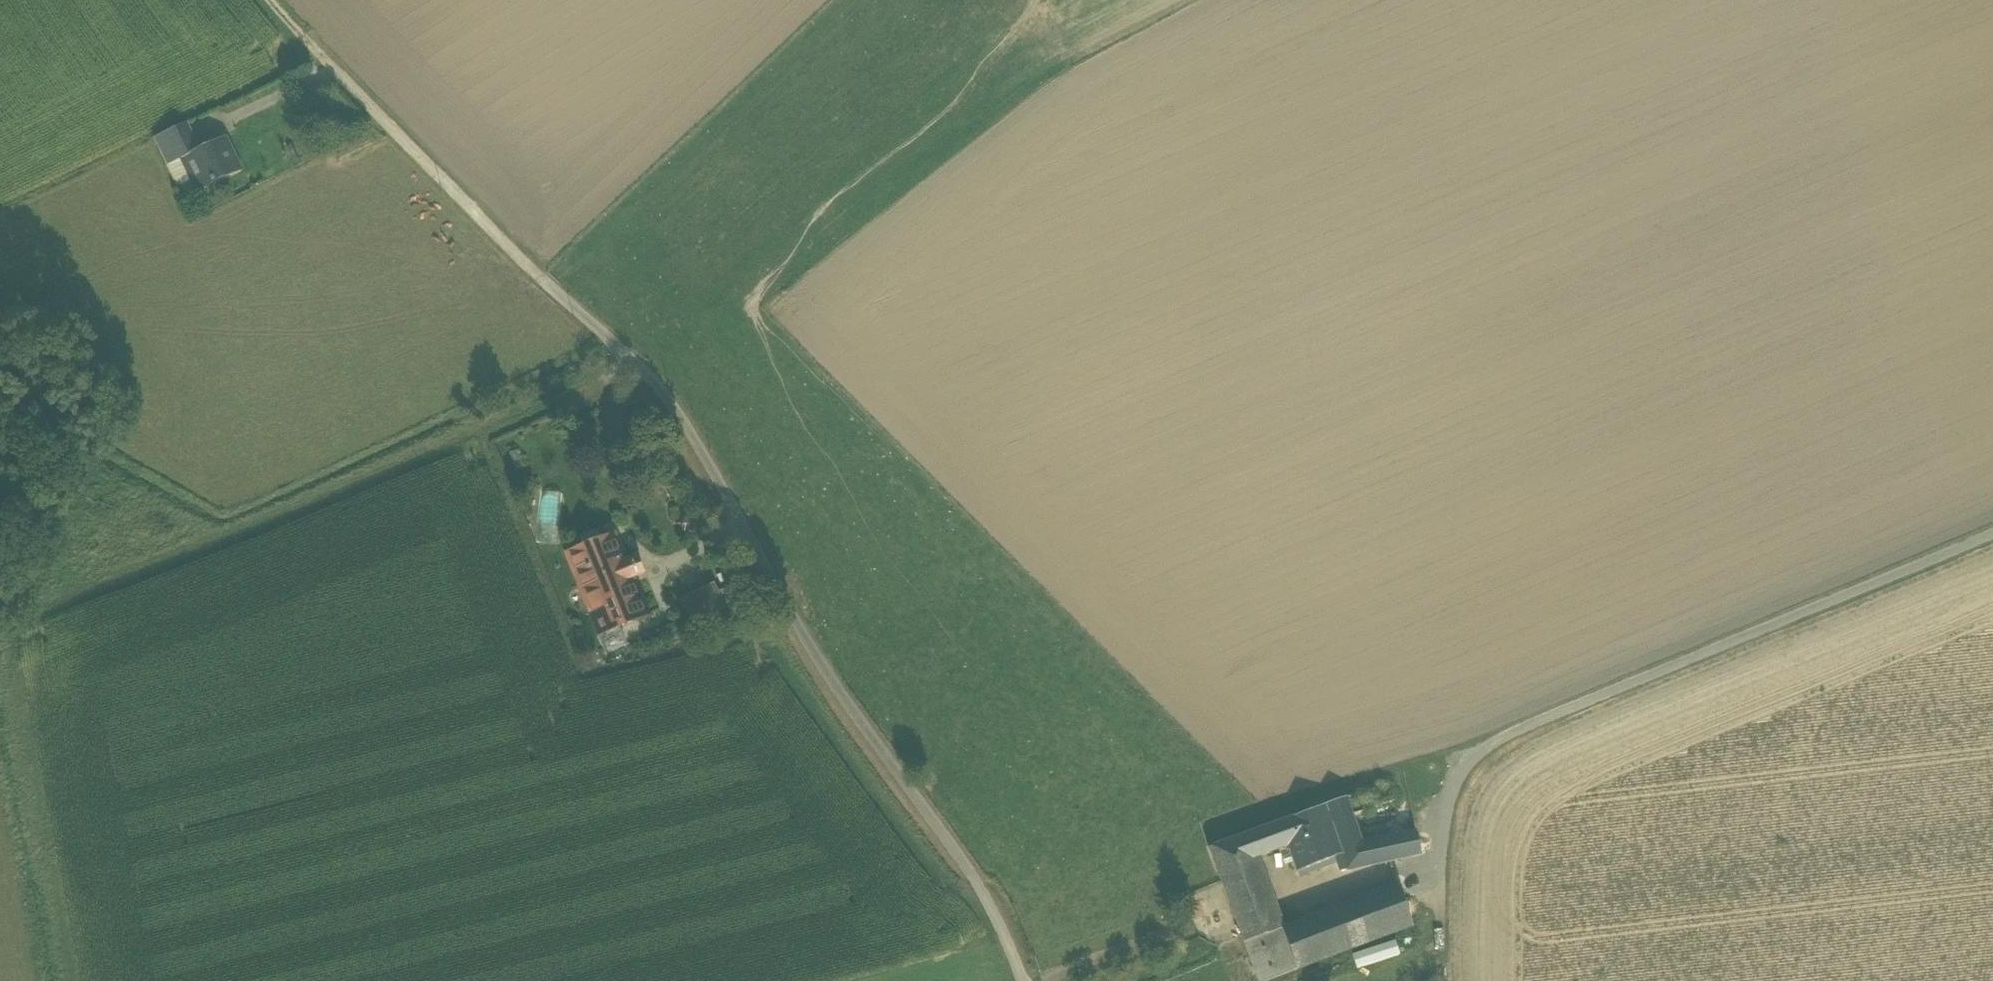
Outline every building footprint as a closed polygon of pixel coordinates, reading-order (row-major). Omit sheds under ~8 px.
[(154,138),(167,166),(182,159),(200,150),(187,123),(154,138)] [(182,159),(197,191),(241,170),(225,138),(200,150),(182,159)] [(567,555),(600,635),(648,615),(632,578),(644,573),(638,557),(626,562),(615,535),(567,555)] [(680,599),(690,620),(719,607),(710,586),(680,599)] [(1342,854),(1347,870),(1420,855),(1415,832),(1385,838),(1361,843),(1346,798),(1315,809),(1315,810),(1305,814),(1323,862),(1342,854)] [(1288,846),(1297,872),(1323,862),(1305,814),(1297,817),(1296,816),(1250,833),(1259,857),(1288,846)] [(1209,848),(1231,907),(1268,894),(1255,858),(1259,857),(1250,833),(1209,848)] [(1397,884),(1281,928),(1297,971),(1413,926),(1397,884)] [(1231,907),(1237,923),(1274,909),(1268,894),(1231,907)] [(1237,923),(1245,944),(1281,928),(1274,909),(1237,923)] [(1297,971),(1281,928),(1245,944),(1258,980),(1269,980),(1297,971)] [(1357,967),(1403,953),(1398,939),(1352,953),(1357,967)]
